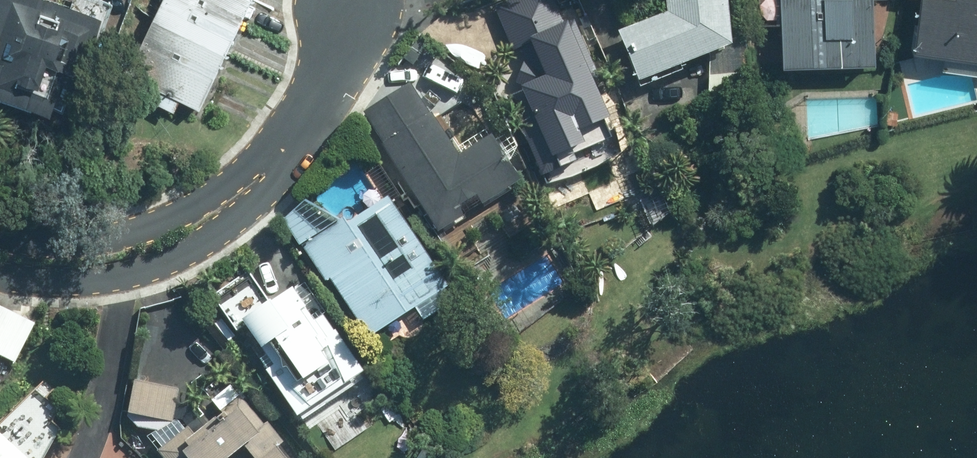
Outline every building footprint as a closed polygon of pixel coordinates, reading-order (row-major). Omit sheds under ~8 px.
[(60,0),(0,0),(0,94),(48,110),(58,78),(76,84),(100,13),(60,0)] [(143,31),(216,65),(235,24),(184,0),(158,0),(143,31)] [(247,0),(184,0),(235,24),(247,0)] [(554,0),(503,0),(493,4),(513,51),(531,43),(546,77),(519,88),(540,138),(583,120),(582,119),(606,109),(569,23),(564,25),(554,0)] [(637,82),(731,47),(726,0),(668,0),(669,9),(645,20),(616,32),(637,82)] [(870,0),(780,0),(782,63),(872,60),(870,0)] [(913,47),(976,57),(976,0),(920,0),(913,47)] [(196,106),(216,65),(143,31),(125,70),(130,72),(130,74),(150,84),(144,96),(172,109),(178,97),(196,106)] [(410,81),(362,111),(439,233),(486,203),(518,183),(489,137),(457,157),(410,81)] [(403,222),(402,222),(386,196),(302,249),(324,283),(329,280),(366,340),(446,290),(403,222)] [(361,374),(322,318),(315,323),(291,289),(241,323),(272,367),(264,372),(296,418),(313,407),(361,374)] [(14,365),(34,324),(0,307),(0,358),(14,365)] [(155,451),(160,457),(283,457),(234,389),(155,451)] [(0,438),(0,457),(21,457),(0,438)]
